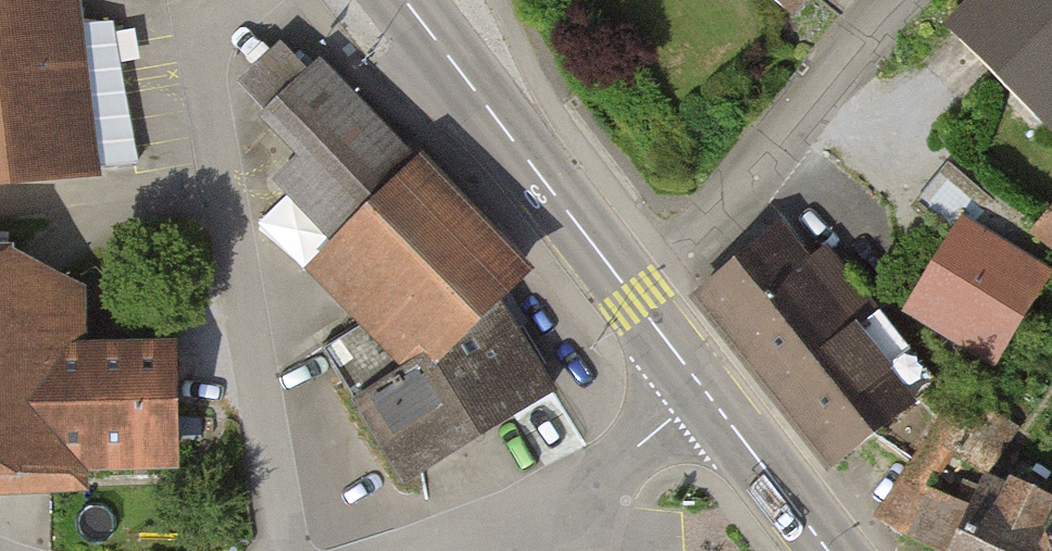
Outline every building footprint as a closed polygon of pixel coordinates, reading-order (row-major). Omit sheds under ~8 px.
[(156,14),(181,0),(149,0),(156,14)] [(785,19),(803,0),(765,0),(785,19)] [(952,26),(1051,120),(1051,0),(977,0),(952,26)] [(111,186),(81,2),(0,9),(0,191),(111,186)] [(537,282),(327,73),(270,130),(303,163),(277,190),(342,254),(314,282),(352,319),(313,358),(405,511),(569,414),(507,311),(537,282)] [(907,322),(1000,377),(1051,291),(1051,268),(969,219),(907,322)] [(789,234),(700,308),(830,464),(919,390),(789,234)] [(0,260),(0,491),(184,488),(181,348),(92,350),(91,296),(23,259),(0,260)] [(958,550),(1051,550),(1051,518),(986,488),(958,550)]
